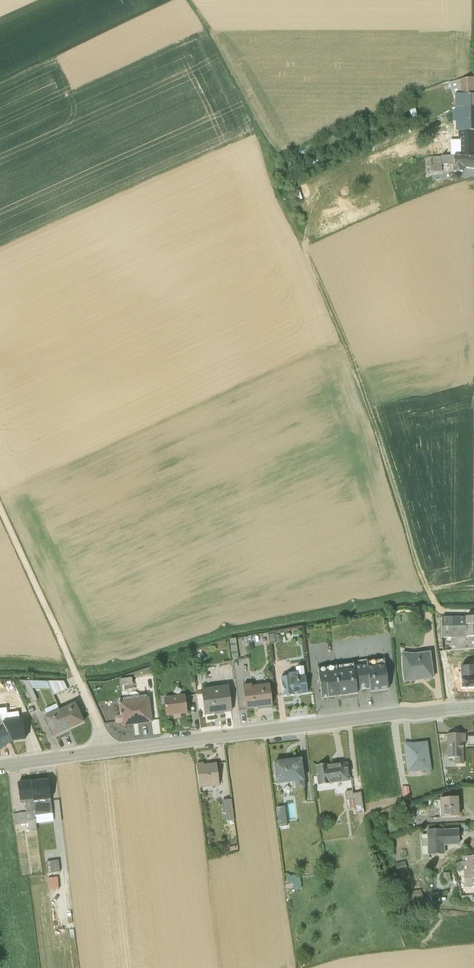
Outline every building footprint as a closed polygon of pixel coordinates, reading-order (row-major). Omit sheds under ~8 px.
[(456,130),(473,130),(473,77),(449,81),(452,94),(454,94),(454,107),(452,110),(453,120),(456,120),(456,130)] [(473,155),(473,149),(473,130),(458,130),(458,139),(451,139),(451,155),(473,155)] [(430,172),(442,171),(441,164),(453,164),(454,167),(452,167),(453,172),(463,172),(463,167),(473,167),(473,155),(451,155),(430,156),(430,172)] [(442,615),(442,635),(452,635),(452,647),(473,646),(473,614),(442,615)] [(401,653),(404,680),(435,676),(431,649),(401,653)] [(440,663),(449,661),(449,660),(447,649),(438,650),(440,663)] [(335,664),(339,696),(357,694),(357,691),(370,689),(370,692),(388,689),(384,657),(383,660),(367,662),(366,659),(335,664)] [(317,666),(322,699),(323,699),(323,698),(326,698),(339,696),(335,664),(317,666)] [(462,664),(462,687),(473,686),(473,664),(462,664)] [(286,697),(290,696),(290,695),(307,693),(305,675),(304,675),(303,667),(295,668),(296,672),(288,673),(287,676),(281,676),(281,678),(280,678),(283,697),(286,696),(286,697)] [(121,671),(122,686),(153,686),(153,671),(121,671)] [(50,689),(46,682),(19,681),(29,704),(37,701),(32,689),(50,689)] [(53,695),(67,689),(64,682),(46,682),(50,689),(53,695)] [(223,713),(232,712),(228,685),(216,686),(216,688),(215,688),(214,686),(206,688),(206,684),(201,685),(204,716),(214,714),(214,715),(223,714),(223,713)] [(251,684),(242,685),(246,709),(272,706),(269,684),(252,686),(251,684)] [(8,706),(1,692),(0,693),(0,710),(8,706)] [(115,722),(117,723),(122,723),(122,726),(151,722),(147,695),(139,696),(139,695),(136,692),(131,692),(129,694),(129,698),(119,699),(121,716),(116,716),(115,719),(115,722)] [(180,715),(187,714),(184,695),(163,698),(166,717),(173,716),(173,720),(181,719),(180,715)] [(60,711),(56,704),(44,710),(47,716),(44,717),(52,736),(68,729),(60,711)] [(74,704),(60,711),(68,729),(83,722),(74,704)] [(25,740),(22,719),(14,720),(12,713),(0,715),(0,718),(12,742),(25,740)] [(12,743),(12,742),(0,718),(0,749),(12,743)] [(456,763),(464,762),(464,741),(466,741),(466,732),(448,732),(448,747),(448,755),(455,755),(456,763)] [(427,740),(404,743),(408,771),(424,769),(424,771),(431,770),(427,740)] [(295,789),(304,788),(300,759),(292,761),(291,760),(283,761),(283,762),(274,763),(277,784),(295,782),(295,789)] [(203,764),(196,764),(199,788),(219,786),(216,764),(203,765),(203,764)] [(316,775),(318,786),(348,781),(346,764),(326,767),(326,766),(317,767),(318,775),(316,775)] [(353,809),(353,815),(365,813),(363,813),(360,792),(353,793),(351,780),(350,780),(351,791),(344,792),(347,809),(348,810),(353,809)] [(36,830),(31,782),(17,784),(19,801),(22,801),(22,803),(24,803),(26,812),(12,814),(13,825),(19,824),(19,825),(27,824),(28,831),(36,830)] [(401,787),(404,800),(411,799),(409,786),(401,787)] [(460,815),(458,795),(440,796),(441,816),(460,815)] [(231,799),(221,801),(224,821),(234,820),(231,799)] [(424,853),(424,858),(429,858),(429,853),(446,853),(445,844),(460,843),(459,827),(427,828),(427,833),(422,833),(423,853),(424,853)] [(473,885),(473,854),(462,854),(465,875),(471,875),(471,884),(472,884),(472,885),(473,885)] [(395,864),(397,873),(407,870),(405,861),(395,864)] [(452,879),(450,870),(443,872),(445,881),(452,879)] [(301,873),(288,873),(289,882),(294,882),(295,888),(302,887),(301,873)] [(426,906),(421,889),(407,892),(408,896),(393,901),(397,915),(426,906)]
